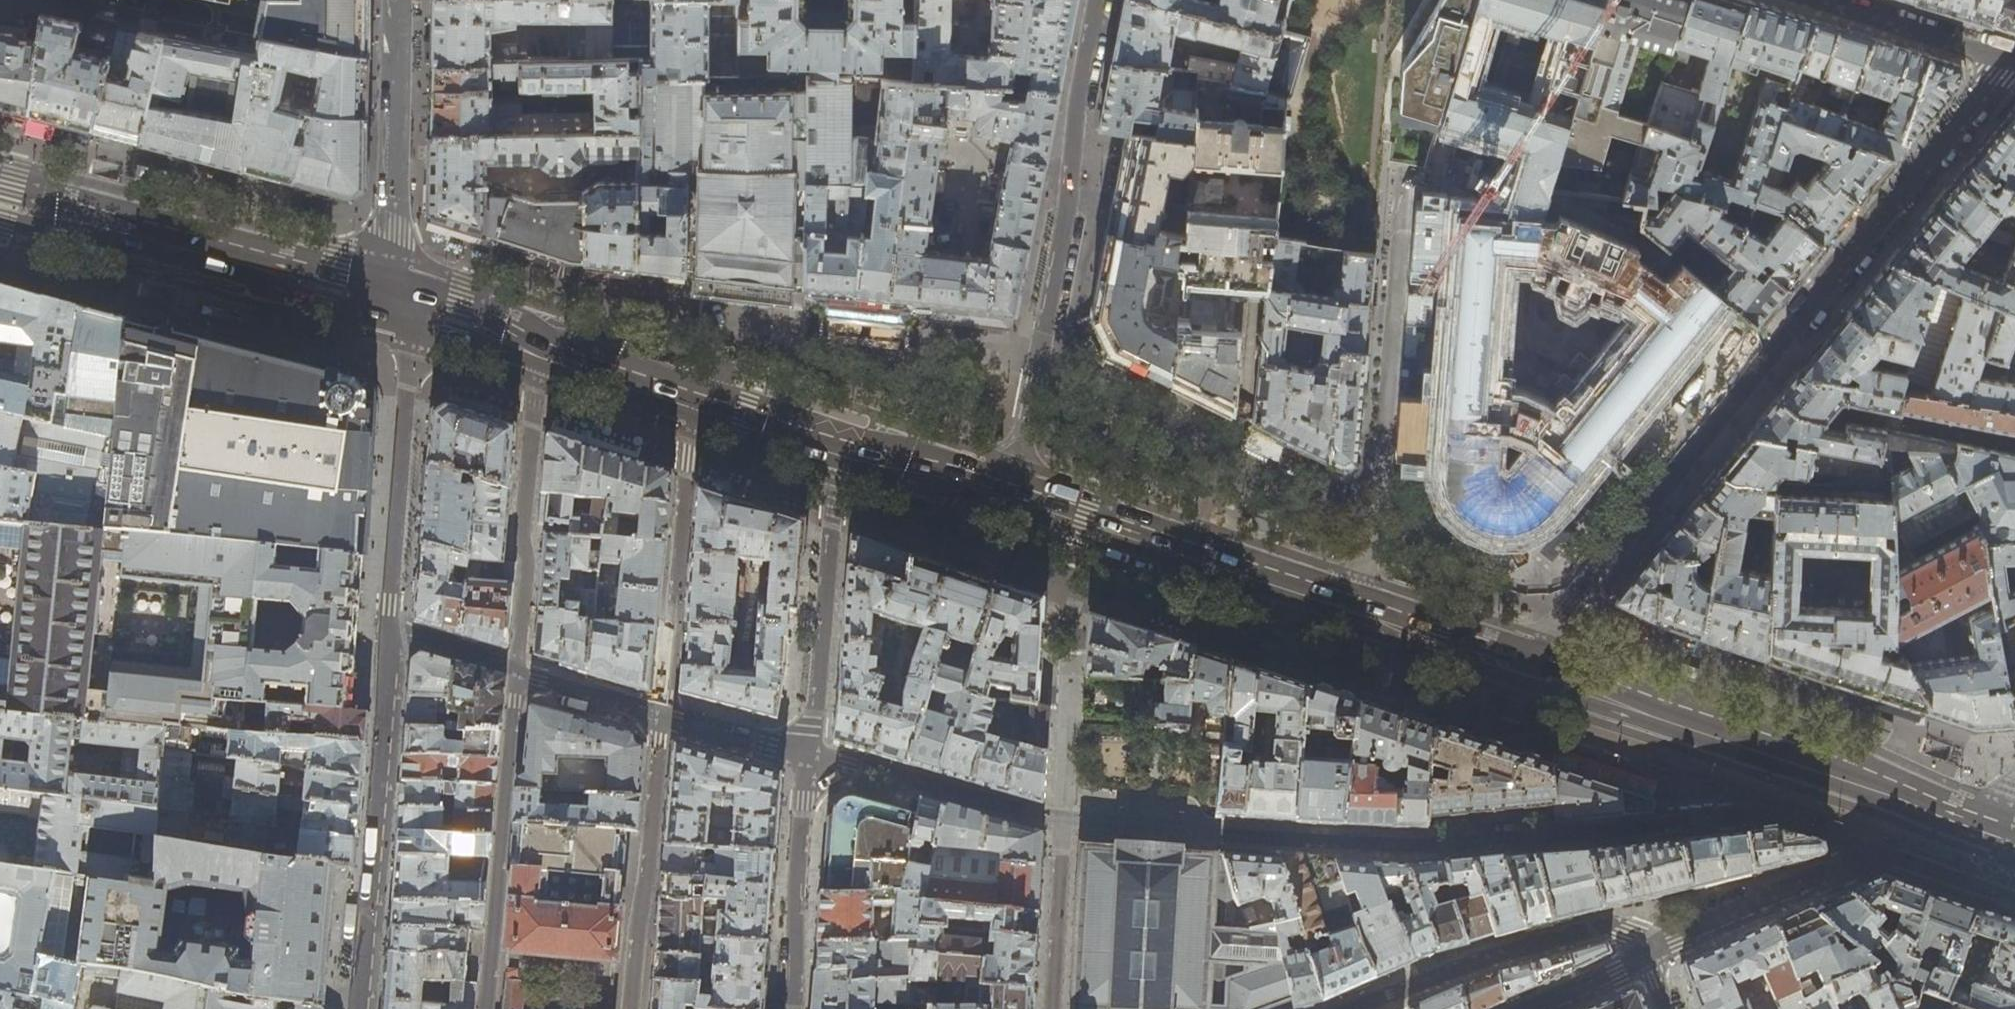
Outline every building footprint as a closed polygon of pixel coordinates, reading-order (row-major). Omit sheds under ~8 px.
[(40,15),(115,29),(163,37),(255,54),(257,36),(54,0),(41,0),(40,15)] [(264,6),(263,12),(259,35),(317,45),(367,54),(367,30),(367,14),(367,0),(231,0),(264,6)] [(431,26),(431,63),(526,61),(526,53),(516,54),(516,46),(500,47),(493,44),(490,44),(490,29),(516,25),(516,20),(569,20),(569,60),(640,59),(640,78),(688,78),(709,77),(736,77),(738,0),(432,0),(431,26)] [(736,77),(768,76),(788,74),(798,74),(802,74),(806,74),(912,80),(914,0),(850,0),(849,12),(842,20),(831,20),(831,19),(818,19),(818,20),(807,20),(800,12),(800,0),(738,0),(736,77)] [(1075,0),(993,0),(990,48),(982,55),(955,53),(949,48),(950,0),(914,0),(912,80),(1058,89),(1069,31),(1075,0)] [(1113,61),(1197,72),(1197,80),(1264,90),(1284,97),(1289,99),(1306,41),(1303,40),(1280,34),(1146,0),(1125,0),(1120,28),(1113,61)] [(1280,34),(1284,21),(1270,17),(1275,0),(1218,0),(1217,4),(1204,0),(1146,0),(1280,34)] [(1437,124),(1474,0),(1433,0),(1400,56),(1396,120),(1417,119),(1437,124)] [(1507,194),(1504,205),(1508,215),(1540,218),(1551,189),(1550,189),(1558,161),(1606,0),(1474,0),(1437,124),(1520,148),(1506,194),(1507,194)] [(1558,161),(1602,168),(1613,133),(1641,141),(1647,122),(1661,81),(1674,43),(1688,0),(1606,0),(1558,161)] [(1690,136),(1647,122),(1641,141),(1622,197),(1634,198),(1643,199),(1654,201),(1655,181),(1698,194),(1697,197),(1722,204),(1740,209),(1748,211),(1750,205),(1752,200),(1767,157),(1781,116),(1814,20),(1782,10),(1750,0),(1729,60),(1729,63),(1767,75),(1767,77),(1765,77),(1731,179),(1703,171),(1701,171),(1699,175),(1693,174),(1717,107),(1719,98),(1703,94),(1690,136)] [(1674,43),(1684,46),(1684,47),(1709,54),(1698,92),(1661,81),(1647,122),(1690,136),(1703,94),(1719,98),(1722,94),(1729,63),(1729,60),(1750,0),(1749,0),(1688,0),(1674,43)] [(1952,12),(1991,23),(1997,0),(1913,0),(1952,12)] [(2014,31),(2014,0),(1997,0),(1991,23),(2014,31)] [(0,7),(0,104),(29,112),(40,15),(0,7)] [(108,58),(115,29),(40,15),(29,112),(57,119),(93,128),(110,59),(108,58)] [(1841,28),(1814,20),(1781,116),(1836,136),(1843,117),(1843,116),(1810,104),(1821,73),(1854,84),(1871,37),(1841,28)] [(138,140),(163,37),(115,29),(108,58),(110,59),(93,128),(114,134),(138,140)] [(303,107),(317,45),(259,35),(257,35),(257,36),(255,54),(244,167),(262,171),(295,180),(304,142),(296,140),(303,107)] [(244,167),(255,54),(163,37),(138,140),(137,141),(189,155),(243,168),(244,167)] [(1899,45),(1871,37),(1854,84),(1848,102),(1854,104),(1856,99),(1863,101),(1868,89),(1890,97),(1879,130),(1843,117),(1836,136),(1895,157),(1903,147),(1939,102),(1960,77),(1959,72),(1959,63),(1944,59),(1899,45)] [(368,54),(367,54),(317,45),(303,107),(308,108),(366,116),(367,89),(368,54)] [(640,59),(569,60),(526,61),(431,63),(430,100),(429,134),(639,129),(640,78),(640,59)] [(1192,137),(1197,80),(1197,72),(1113,61),(1107,92),(1100,129),(1127,131),(1192,137)] [(802,74),(798,74),(799,91),(747,92),(746,85),(735,86),(735,92),(709,93),(709,77),(688,78),(687,157),(703,157),(703,169),(687,168),(685,272),(691,273),(697,274),(746,279),(792,285),(798,285),(803,286),(805,195),(794,195),(794,188),(805,188),(806,74),(802,74)] [(805,190),(866,190),(856,293),(888,297),(915,300),(941,303),(990,308),(1014,311),(1043,164),(1058,89),(912,80),(806,74),(805,188),(805,190)] [(640,78),(639,129),(637,159),(637,167),(653,167),(670,167),(687,167),(687,157),(688,78),(640,78)] [(1283,139),(1284,97),(1264,90),(1197,80),(1192,137),(1181,310),(1171,380),(1202,395),(1234,411),(1241,335),(1232,335),(1232,328),(1220,327),(1223,287),(1264,290),(1264,286),(1269,236),(1272,236),(1282,147),(1283,139)] [(2000,123),(1969,161),(1990,179),(1991,180),(2001,184),(2014,188),(2014,104),(2000,123)] [(365,139),(366,116),(308,108),(303,107),(296,140),(304,142),(295,180),(323,187),(352,194),(364,186),(365,139)] [(1895,157),(1836,136),(1781,116),(1767,157),(1783,162),(1785,163),(1790,147),(1798,144),(1826,155),(1819,165),(1800,158),(1797,167),(1812,173),(1832,190),(1838,184),(1859,202),(1875,182),(1895,157)] [(482,232),(484,182),(483,159),(497,159),(498,161),(500,162),(535,161),(535,163),(537,163),(550,171),(550,173),(571,172),(571,170),(584,162),(586,162),(586,160),(637,159),(639,129),(429,134),(429,175),(429,185),(428,213),(430,215),(436,217),(442,219),(482,232)] [(1181,310),(1192,137),(1127,131),(1122,153),(1116,188),(1111,210),(1111,213),(1098,278),(1091,314),(1095,322),(1108,348),(1109,350),(1116,353),(1171,380),(1181,310)] [(1776,185),(1783,162),(1767,157),(1752,200),(1784,210),(1824,245),(1842,223),(1859,202),(1838,184),(1832,190),(1812,173),(1801,187),(1797,184),(1791,190),(1776,185)] [(1953,226),(1956,223),(1975,238),(1978,235),(2014,249),(2014,250),(2014,237),(1987,226),(1999,211),(2007,208),(2014,210),(2014,188),(2001,184),(1992,194),(1984,187),(1990,179),(1969,161),(1951,183),(1931,207),(1953,226)] [(687,167),(670,167),(671,182),(653,182),(653,167),(637,167),(637,181),(637,269),(661,272),(685,275),(685,272),(687,168),(687,167)] [(637,269),(637,181),(613,181),(598,182),(582,193),(582,201),(584,262),(611,265),(637,269)] [(1718,213),(1722,204),(1697,197),(1698,194),(1655,181),(1654,201),(1643,199),(1639,223),(1647,230),(1667,247),(1685,228),(1731,264),(1712,286),(1727,299),(1759,326),(1772,309),(1789,288),(1737,244),(1744,225),(1748,211),(1740,209),(1735,226),(1718,213)] [(584,262),(582,201),(539,202),(484,182),(482,232),(497,236),(526,246),(571,260),(584,262)] [(805,190),(805,195),(803,286),(803,287),(809,288),(816,289),(856,293),(866,190),(805,190)] [(1639,223),(1643,199),(1634,198),(1629,219),(1635,220),(1634,223),(1639,223)] [(1784,210),(1752,200),(1750,205),(1780,215),(1763,234),(1744,225),(1737,244),(1789,288),(1804,270),(1824,245),(1784,210)] [(1635,244),(1558,213),(1555,219),(1540,218),(1508,215),(1504,205),(1454,202),(1454,206),(1451,206),(1448,242),(1440,350),(1432,449),(1430,465),(1432,479),(1436,493),(1442,505),(1452,516),(1469,529),(1483,535),(1490,536),(1497,537),(1505,537),(1515,537),(1529,533),(1543,526),(1554,516),(1559,511),(1563,506),(1601,459),(1720,313),(1718,311),(1727,299),(1712,286),(1667,247),(1647,230),(1635,244)] [(1931,207),(1913,230),(1888,261),(1936,280),(1998,305),(2014,311),(2014,250),(2014,249),(2003,276),(1996,279),(1967,268),(1964,255),(1975,238),(1956,223),(1953,226),(1931,207)] [(482,232),(442,219),(438,234),(493,251),(497,236),(482,232)] [(313,223),(306,221),(303,223),(302,223),(301,225),(302,226),(305,229),(311,231),(315,229),(316,229),(317,227),(315,226),(313,223)] [(1264,290),(1252,420),(1260,424),(1286,437),(1313,450),(1327,457),(1329,458),(1342,348),(1366,350),(1370,305),(1374,253),(1315,245),(1304,243),(1304,239),(1272,236),(1269,236),(1264,286),(1264,290)] [(1928,304),(1936,280),(1888,261),(1867,287),(1846,313),(1869,332),(1873,327),(1917,336),(1925,313),(1911,308),(1914,299),(1928,304)] [(746,279),(697,274),(694,292),(790,303),(792,285),(746,279)] [(1936,280),(1928,304),(1925,313),(1917,336),(1910,358),(1905,374),(1899,390),(1902,391),(2014,408),(2014,384),(2005,382),(2005,383),(1977,376),(1985,353),(1983,353),(1998,305),(1936,280)] [(113,441),(124,322),(79,311),(80,309),(66,305),(43,299),(43,300),(23,295),(0,288),(0,414),(113,441)] [(880,338),(882,321),(904,324),(913,314),(915,310),(915,300),(888,297),(856,293),(816,289),(814,302),(825,315),(824,332),(852,335),(880,338)] [(170,305),(190,310),(192,302),(190,295),(177,292),(172,297),(170,305)] [(1011,330),(1014,311),(990,308),(941,303),(915,300),(915,310),(929,312),(928,320),(931,320),(934,321),(1011,330)] [(2014,314),(2014,311),(1998,305),(1983,353),(1985,353),(2006,360),(2014,335),(2014,322),(2012,322),(2014,314)] [(1869,332),(1846,313),(1822,343),(1797,374),(1899,390),(1905,374),(1866,365),(1877,350),(1900,356),(1899,360),(1905,362),(1906,357),(1910,358),(1917,336),(1873,327),(1869,332)] [(107,489),(103,534),(260,548),(359,557),(363,502),(367,464),(366,396),(355,380),(345,378),(246,353),(196,340),(166,333),(124,322),(113,441),(107,489)] [(1362,401),(1366,350),(1342,348),(1329,458),(1336,462),(1344,465),(1357,458),(1362,401)] [(1902,391),(1899,390),(1797,374),(1782,392),(1778,397),(1799,414),(1823,418),(1824,418),(1838,400),(1843,398),(1872,404),(1868,425),(1885,428),(1886,425),(1889,407),(1899,409),(1902,391)] [(457,390),(452,406),(479,415),(511,425),(516,409),(457,390)] [(1902,391),(1899,409),(1889,407),(1886,425),(1901,428),(1905,411),(2014,431),(2014,408),(1902,391)] [(1821,426),(1823,418),(1799,414),(1778,397),(1766,411),(1749,433),(1811,445),(1803,483),(1821,484),(1821,474),(1836,474),(1836,481),(1844,481),(1844,485),(1890,487),(1887,450),(1880,452),(1884,430),(1885,428),(1868,425),(1843,421),(1842,430),(1821,426)] [(430,436),(428,464),(472,479),(466,555),(467,556),(466,561),(480,562),(499,563),(502,563),(504,562),(514,439),(515,427),(511,425),(479,415),(452,406),(445,404),(432,412),(430,436)] [(107,489),(113,441),(0,414),(0,471),(107,489)] [(1286,437),(1260,424),(1248,447),(1300,474),(1313,450),(1286,437)] [(1884,430),(1880,452),(1887,450),(1890,487),(1892,639),(1914,680),(1914,681),(1925,700),(1923,707),(1974,724),(2013,721),(2005,678),(2002,657),(1997,627),(1983,539),(2014,537),(2014,454),(1884,430)] [(588,433),(583,447),(634,463),(638,449),(588,433)] [(1735,449),(1718,471),(1732,479),(1772,482),(1779,472),(1788,473),(1788,484),(1803,484),(1803,483),(1811,445),(1749,433),(1735,449)] [(548,436),(546,438),(544,464),(545,464),(542,493),(541,495),(538,524),(546,525),(545,535),(572,537),(599,539),(601,540),(606,501),(577,498),(583,447),(565,441),(548,436)] [(664,553),(672,475),(642,465),(634,463),(583,447),(577,498),(606,501),(601,540),(599,539),(597,562),(620,564),(615,610),(617,611),(616,622),(601,621),(601,610),(594,610),(586,674),(612,681),(651,693),(658,624),(664,553)] [(1351,491),(1359,458),(1357,458),(1344,465),(1336,462),(1329,458),(1327,457),(1315,481),(1343,494),(1351,491)] [(423,510),(420,543),(466,555),(472,479),(428,464),(426,464),(423,510)] [(103,534),(107,489),(0,471),(0,524),(103,534)] [(1776,483),(1772,482),(1732,479),(1718,471),(1709,483),(1699,495),(1723,513),(1715,555),(1714,560),(1714,562),(1735,567),(1744,522),(1742,521),(1744,512),(1759,514),(1759,513),(1773,515),(1776,484),(1776,483)] [(709,473),(703,488),(742,502),(747,486),(709,473)] [(1803,484),(1788,484),(1776,484),(1773,515),(1771,574),(1767,656),(1799,666),(1874,691),(1923,707),(1925,700),(1914,681),(1914,680),(1892,639),(1890,487),(1844,485),(1821,484),(1803,483),(1803,484)] [(693,530),(685,624),(679,694),(727,707),(776,720),(786,637),(789,611),(796,612),(799,573),(803,522),(750,505),(742,502),(703,488),(697,486),(693,530)] [(1679,519),(1661,542),(1672,552),(1695,554),(1710,555),(1715,555),(1723,513),(1699,495),(1679,519)] [(1274,523),(1254,517),(1251,525),(1255,532),(1265,534),(1272,530),(1274,523)] [(165,729),(166,726),(241,733),(260,548),(103,534),(0,524),(0,555),(22,557),(10,686),(0,685),(0,713),(165,729)] [(545,535),(538,611),(557,611),(560,579),(568,580),(569,570),(572,537),(545,535)] [(566,668),(586,674),(594,610),(597,562),(599,539),(572,537),(569,570),(574,571),(573,589),(567,589),(568,580),(560,579),(557,611),(538,611),(533,655),(561,663),(560,666),(566,668)] [(1983,539),(1997,627),(2014,617),(2014,589),(2007,591),(2003,560),(2014,559),(2014,537),(1983,539)] [(851,553),(849,569),(907,589),(911,557),(881,548),(852,538),(851,553)] [(1626,584),(1614,599),(1631,608),(1650,617),(1661,542),(1626,584)] [(1693,559),(1695,554),(1672,552),(1661,542),(1650,617),(1669,623),(1671,624),(1701,634),(1711,574),(1706,574),(1704,580),(1702,578),(1699,576),(1698,575),(1696,573),(1695,571),(1702,566),(1698,560),(1693,559)] [(505,650),(507,648),(515,563),(504,562),(502,563),(499,563),(499,565),(506,578),(508,579),(508,586),(487,584),(487,576),(479,576),(480,562),(466,561),(467,556),(466,555),(420,543),(418,569),(415,604),(414,622),(442,631),(482,643),(505,650)] [(359,557),(260,548),(241,733),(265,735),(269,704),(346,712),(352,642),(359,557)] [(847,597),(841,668),(834,743),(874,754),(909,764),(924,713),(930,691),(939,662),(943,648),(975,658),(996,586),(977,579),(939,567),(911,557),(907,589),(849,569),(847,597)] [(1771,574),(1735,567),(1714,562),(1711,574),(1701,634),(1713,638),(1727,643),(1767,656),(1771,574)] [(1001,587),(996,586),(975,658),(971,671),(964,693),(991,700),(1011,701),(1037,704),(1040,657),(1044,601),(1001,587)] [(1631,608),(1614,599),(1608,614),(1662,639),(1669,623),(1650,617),(1631,608)] [(1160,683),(1163,683),(1190,687),(1192,663),(1195,650),(1194,650),(1155,637),(1139,632),(1089,616),(1088,629),(1087,650),(1086,679),(1145,681),(1145,676),(1141,674),(1143,664),(1161,670),(1160,683)] [(2014,617),(1997,627),(2002,657),(2005,678),(2014,672),(2014,617)] [(1160,623),(1155,637),(1194,650),(1199,637),(1160,623)] [(794,638),(786,637),(776,720),(777,720),(788,713),(791,677),(794,638)] [(1202,712),(1227,714),(1231,662),(1199,651),(1195,650),(1192,663),(1190,687),(1163,683),(1163,707),(1156,707),(1155,728),(1158,728),(1171,729),(1171,731),(1201,732),(1202,712)] [(409,680),(408,698),(449,699),(452,664),(452,663),(442,660),(422,654),(411,662),(409,680)] [(921,768),(941,773),(964,693),(971,671),(939,662),(930,691),(947,696),(941,717),(924,713),(909,764),(921,768)] [(1232,820),(1244,821),(1247,775),(1238,774),(1240,757),(1249,758),(1253,712),(1257,671),(1235,664),(1231,662),(1227,714),(1225,746),(1218,818),(1232,820)] [(479,672),(452,664),(449,699),(448,709),(461,711),(460,723),(446,721),(445,731),(500,732),(502,706),(504,679),(479,672)] [(1286,822),(1295,822),(1301,761),(1304,731),(1308,701),(1311,690),(1261,672),(1257,671),(1253,712),(1268,714),(1262,766),(1248,766),(1247,775),(1244,821),(1255,821),(1286,822)] [(2005,678),(2013,721),(2014,721),(2014,672),(2005,678)] [(1346,750),(1351,750),(1355,704),(1334,697),(1311,690),(1308,701),(1304,731),(1309,731),(1309,729),(1325,731),(1325,735),(1333,736),(1336,740),(1346,741),(1346,750)] [(1038,706),(1037,704),(1011,701),(991,700),(964,693),(941,773),(983,785),(1044,802),(1047,742),(1049,708),(1038,706)] [(1360,695),(1357,704),(1388,715),(1391,705),(1360,695)] [(406,717),(405,728),(445,731),(446,721),(448,709),(449,699),(408,698),(406,717)] [(269,704),(265,735),(365,744),(366,730),(367,714),(346,712),(269,704)] [(1349,763),(1344,825),(1386,827),(1425,828),(1426,816),(1435,730),(1395,717),(1388,715),(1357,704),(1355,704),(1351,750),(1349,763)] [(518,775),(516,791),(539,792),(591,794),(640,795),(642,772),(645,745),(641,745),(635,740),(635,736),(636,734),(591,722),(555,712),(532,706),(529,708),(528,720),(525,763),(524,772),(518,775)] [(165,729),(0,713),(0,787),(157,809),(161,781),(164,750),(165,729)] [(1863,731),(1867,738),(1882,743),(1889,738),(1891,730),(1866,723),(1863,731)] [(265,735),(241,733),(166,726),(165,729),(164,750),(281,768),(307,772),(362,779),(363,760),(365,744),(265,735)] [(404,743),(403,757),(498,759),(499,746),(500,732),(445,731),(405,728),(404,743)] [(1500,809),(1553,803),(1551,769),(1491,749),(1435,730),(1426,816),(1445,814),(1500,809)] [(670,794),(665,847),(738,849),(775,853),(778,815),(781,774),(726,759),(674,745),(670,794)] [(360,795),(362,779),(307,772),(306,789),(280,786),(281,768),(164,750),(161,781),(359,808),(360,795)] [(402,772),(401,784),(494,786),(496,785),(497,771),(498,759),(403,757),(402,772)] [(1318,823),(1344,825),(1349,763),(1301,761),(1295,822),(1318,823)] [(1598,817),(1651,814),(1652,803),(1587,781),(1551,769),(1553,803),(1555,822),(1598,817)] [(357,822),(359,808),(161,781),(157,809),(188,814),(191,814),(193,795),(233,800),(230,820),(270,826),(275,827),(278,808),(305,812),(302,830),(303,830),(356,838),(357,822)] [(399,797),(398,810),(492,812),(493,798),(494,786),(401,784),(399,797)] [(157,809),(0,787),(0,812),(40,817),(35,857),(14,854),(14,850),(8,844),(0,843),(0,866),(54,874),(152,887),(154,838),(154,831),(157,809)] [(514,806),(513,825),(626,830),(637,830),(638,815),(640,795),(591,794),(590,800),(584,800),(583,805),(573,803),(572,806),(539,802),(539,792),(516,791),(514,806)] [(827,821),(825,843),(876,842),(875,868),(875,893),(902,892),(917,813),(907,810),(869,800),(858,797),(830,818),(827,821)] [(919,806),(917,813),(902,892),(923,892),(925,882),(943,805),(930,801),(920,798),(919,806)] [(943,805),(925,882),(982,887),(992,818),(968,812),(943,805)] [(184,843),(188,814),(157,809),(154,831),(154,838),(184,843)] [(397,820),(396,834),(490,837),(492,822),(493,813),(492,812),(398,810),(397,820)] [(992,818),(982,887),(1003,889),(1005,870),(1039,874),(1042,833),(1004,822),(992,818)] [(265,854),(270,826),(230,820),(225,849),(265,854)] [(508,866),(515,868),(622,873),(624,853),(626,830),(513,825),(510,849),(508,866)] [(355,854),(356,838),(303,830),(302,846),(282,847),(280,856),(334,865),(353,868),(355,854)] [(1745,834),(1678,840),(1690,889),(1721,881),(1778,867),(1822,858),(1824,853),(1822,844),(1817,842),(1774,831),(1770,831),(1768,832),(1745,834)] [(394,869),(391,903),(484,906),(487,870),(490,837),(396,834),(394,869)] [(152,887),(54,874),(38,958),(81,966),(90,968),(210,992),(321,1008),(323,981),(330,909),(334,865),(280,856),(265,854),(225,849),(184,843),(154,838),(152,887)] [(1678,840),(1586,849),(1601,910),(1647,899),(1690,889),(1678,840)] [(824,855),(823,867),(875,868),(876,842),(825,843),(824,855)] [(1292,1000),(1274,924),(1267,926),(1247,929),(1238,905),(1233,896),(1223,856),(1215,854),(1180,851),(1117,845),(1117,847),(1080,844),(1074,957),(1071,1008),(1265,1008),(1292,1000)] [(663,861),(662,874),(705,878),(735,881),(738,849),(665,847),(664,847),(663,861)] [(771,904),(775,853),(738,849),(735,881),(705,878),(704,900),(726,902),(726,907),(717,907),(716,919),(702,918),(701,936),(767,943),(771,904)] [(1558,852),(1530,854),(1549,923),(1574,917),(1601,910),(1586,849),(1558,852)] [(1330,858),(1301,855),(1297,854),(1275,852),(1276,859),(1296,920),(1322,1003),(1350,990),(1375,978),(1354,924),(1323,934),(1310,890),(1316,888),(1323,911),(1348,904),(1330,858)] [(1514,856),(1501,858),(1524,930),(1525,929),(1536,927),(1549,923),(1530,854),(1514,856)] [(1250,857),(1223,856),(1233,896),(1238,905),(1261,897),(1265,902),(1268,903),(1271,904),(1274,914),(1264,918),(1267,926),(1274,924),(1296,920),(1276,859),(1250,857)] [(1349,860),(1330,858),(1348,904),(1354,924),(1375,978),(1393,971),(1413,962),(1371,862),(1349,860)] [(1485,859),(1470,860),(1494,934),(1496,937),(1506,934),(1524,930),(1501,858),(1485,859)] [(1458,861),(1442,863),(1450,894),(1467,943),(1481,938),(1494,934),(1470,860),(1458,861)] [(1386,863),(1371,862),(1413,962),(1425,958),(1437,953),(1453,949),(1467,945),(1467,943),(1450,894),(1442,863),(1430,863),(1410,864),(1386,863)] [(54,874),(0,866),(0,908),(6,909),(0,943),(0,993),(30,998),(38,958),(54,874)] [(822,879),(821,892),(875,893),(875,868),(823,867),(822,879)] [(512,896),(508,950),(615,960),(617,936),(622,873),(515,868),(512,896)] [(1039,876),(1039,874),(1005,870),(1003,889),(982,887),(925,882),(923,892),(920,902),(1037,913),(1039,876)] [(661,886),(660,898),(704,901),(704,900),(705,878),(662,874),(661,886)] [(1894,935),(1931,896),(1927,894),(1881,879),(1867,886),(1843,897),(1894,935)] [(819,917),(817,943),(877,942),(878,936),(875,933),(871,933),(872,906),(893,907),(891,942),(918,941),(919,926),(920,902),(923,892),(902,892),(875,893),(821,892),(819,917)] [(1971,931),(1978,911),(1955,904),(1931,896),(1894,935),(1955,979),(1971,931)] [(1944,1003),(1955,979),(1894,935),(1843,897),(1816,909),(1810,912),(1845,944),(1855,953),(1865,961),(1873,950),(1877,953),(1881,954),(1883,952),(1895,968),(1890,981),(1895,984),(1920,994),(1944,1003)] [(658,925),(656,953),(699,957),(701,936),(702,918),(704,901),(660,898),(658,925)] [(1036,926),(1037,913),(920,902),(919,926),(939,929),(946,929),(947,920),(991,923),(990,934),(1035,937),(1036,926)] [(390,915),(389,928),(439,930),(470,929),(481,931),(482,918),(484,906),(391,903),(390,915)] [(1845,944),(1810,912),(1808,911),(1803,914),(1786,922),(1773,922),(1772,923),(1775,928),(1802,1001),(1830,987),(1852,979),(1874,969),(1865,961),(1855,953),(1848,956),(1841,949),(1845,944)] [(1988,915),(1978,911),(1971,931),(2014,950),(2014,924),(1988,915)] [(1322,1003),(1296,920),(1274,924),(1292,1000),(1294,1008),(1298,1008),(1307,1007),(1322,1003)] [(1772,923),(1733,941),(1729,943),(1681,965),(1694,1001),(1697,1008),(1743,1008),(1741,1005),(1743,1003),(1736,982),(1761,971),(1777,1008),(1805,1008),(1802,1001),(1775,928),(1772,923)] [(938,938),(939,929),(919,926),(918,941),(917,952),(936,954),(979,958),(980,942),(938,938)] [(388,941),(386,955),(467,955),(468,944),(470,929),(439,930),(389,928),(388,941)] [(1971,931),(1955,979),(2014,1003),(2014,950),(1971,931)] [(1034,962),(1035,937),(990,934),(990,942),(996,942),(995,958),(986,958),(985,959),(983,985),(1008,987),(1032,987),(1034,962)] [(767,943),(701,936),(699,957),(697,983),(695,1008),(703,1008),(762,1008),(764,979),(767,943)] [(891,942),(877,942),(817,943),(816,955),(815,972),(851,969),(852,970),(849,983),(909,976),(910,951),(917,952),(918,941),(891,942)] [(1600,958),(1611,953),(1609,950),(1608,948),(1605,943),(1598,945),(1565,954),(1573,970),(1600,958)] [(906,1007),(914,1006),(915,984),(913,980),(935,980),(936,954),(917,952),(910,951),(909,976),(907,1006),(906,1006),(906,1007)] [(655,966),(654,980),(697,983),(699,957),(656,953),(655,966)] [(1564,974),(1573,970),(1565,954),(1564,953),(1557,956),(1543,960),(1531,963),(1536,987),(1564,974)] [(983,985),(985,959),(979,958),(936,954),(935,980),(935,990),(934,1001),(949,1001),(949,1008),(934,1007),(934,1008),(981,1008),(983,985)] [(467,955),(386,955),(383,993),(381,1008),(474,1008),(475,995),(476,983),(467,956),(467,955)] [(45,1000),(43,1008),(74,1008),(81,966),(38,958),(30,998),(45,1000)] [(1529,990),(1536,987),(1531,963),(1530,962),(1519,965),(1498,971),(1505,1000),(1529,990)] [(210,992),(90,968),(89,975),(123,981),(116,1008),(207,1008),(210,992)] [(906,1007),(906,1006),(907,1006),(909,976),(849,983),(852,970),(851,969),(815,972),(811,1008),(874,1008),(874,1004),(900,1004),(900,1008),(906,1008),(906,1007)] [(1895,984),(1890,981),(1874,969),(1852,979),(1830,987),(1838,1008),(1914,1008),(1920,994),(1895,984)] [(1505,1000),(1498,971),(1488,975),(1460,984),(1466,1008),(1485,1008),(1493,1006),(1505,1000)] [(524,977),(505,975),(502,1008),(522,1008),(524,977)] [(1955,979),(1944,1003),(1959,1008),(2014,1008),(2014,1003),(1955,979)] [(680,1005),(689,1005),(689,1008),(695,1008),(697,983),(654,980),(651,1008),(680,1008),(680,1005)] [(1460,984),(1446,990),(1408,1007),(1408,1008),(1466,1008),(1460,984)] [(1008,987),(983,985),(981,1008),(1006,1008),(1008,987)] [(1032,987),(1008,987),(1006,1008),(1031,1008),(1032,987)] [(1830,987),(1802,1001),(1805,1008),(1838,1008),(1830,987)] [(1637,989),(1633,988),(1608,1000),(1587,1008),(1644,1008),(1637,989)] [(934,1007),(934,1001),(935,990),(927,989),(926,1008),(934,1008),(934,1007)] [(321,1008),(210,992),(207,1008),(321,1008)] [(0,993),(0,1008),(43,1008),(45,1000),(30,998),(0,993)] [(1944,1003),(1920,994),(1914,1008),(1959,1008),(1944,1003)]
